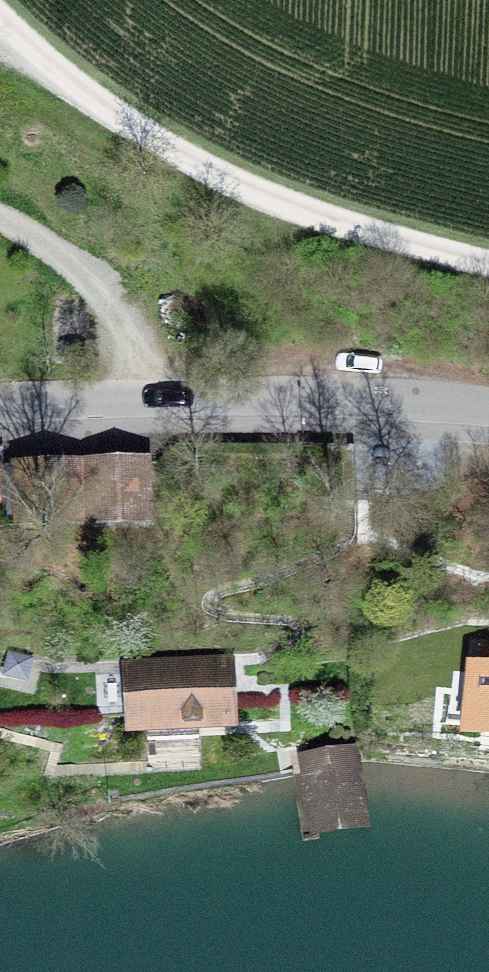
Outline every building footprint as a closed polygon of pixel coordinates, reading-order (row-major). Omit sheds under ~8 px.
[(147,453),(89,456),(91,522),(150,519),(147,453)] [(89,456),(46,458),(49,524),(91,522),(89,456)] [(18,525),(49,524),(46,458),(16,459),(18,525)] [(466,653),(458,725),(488,729),(488,655),(466,653)] [(30,659),(8,654),(3,674),(25,679),(30,659)] [(238,720),(236,655),(122,659),(124,723),(238,720)] [(359,745),(296,752),(299,782),(305,834),(368,827),(362,772),(359,745)]
